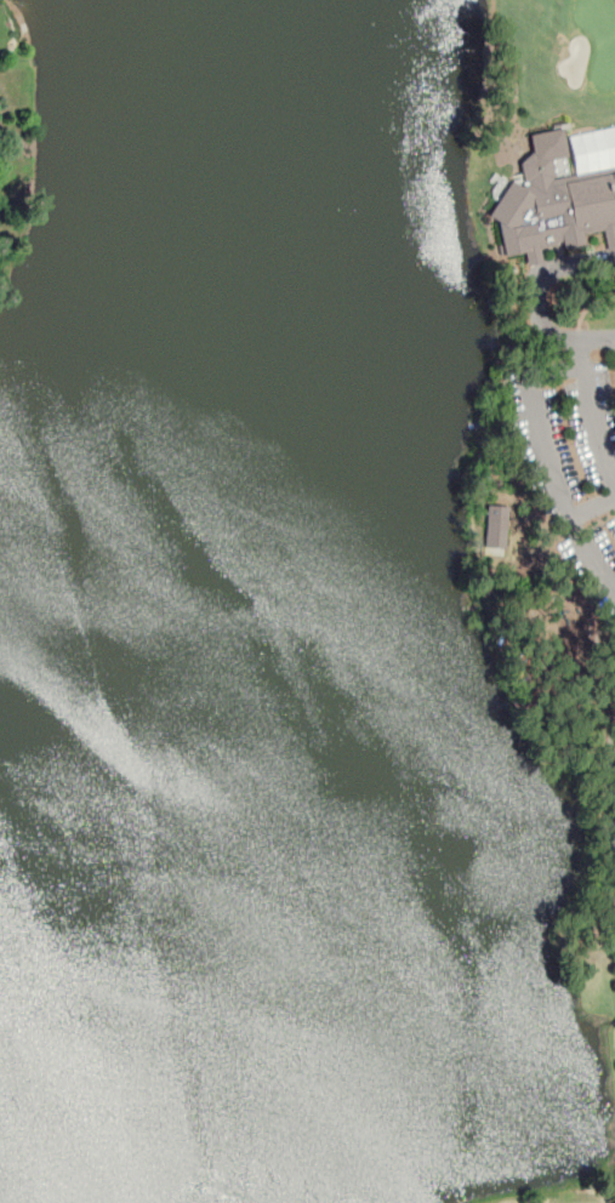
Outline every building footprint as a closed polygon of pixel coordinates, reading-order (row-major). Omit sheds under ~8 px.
[(574,180),(555,177),(552,159),(567,157),(563,129),(529,134),(532,154),(520,160),(523,185),(500,181),(495,226),(499,235),(502,256),(523,252),(525,265),(539,263),(541,250),(583,244),(584,233),(614,228),(614,225),(614,173),(574,180)] [(506,506),(485,505),(484,553),(505,553),(506,506)]
